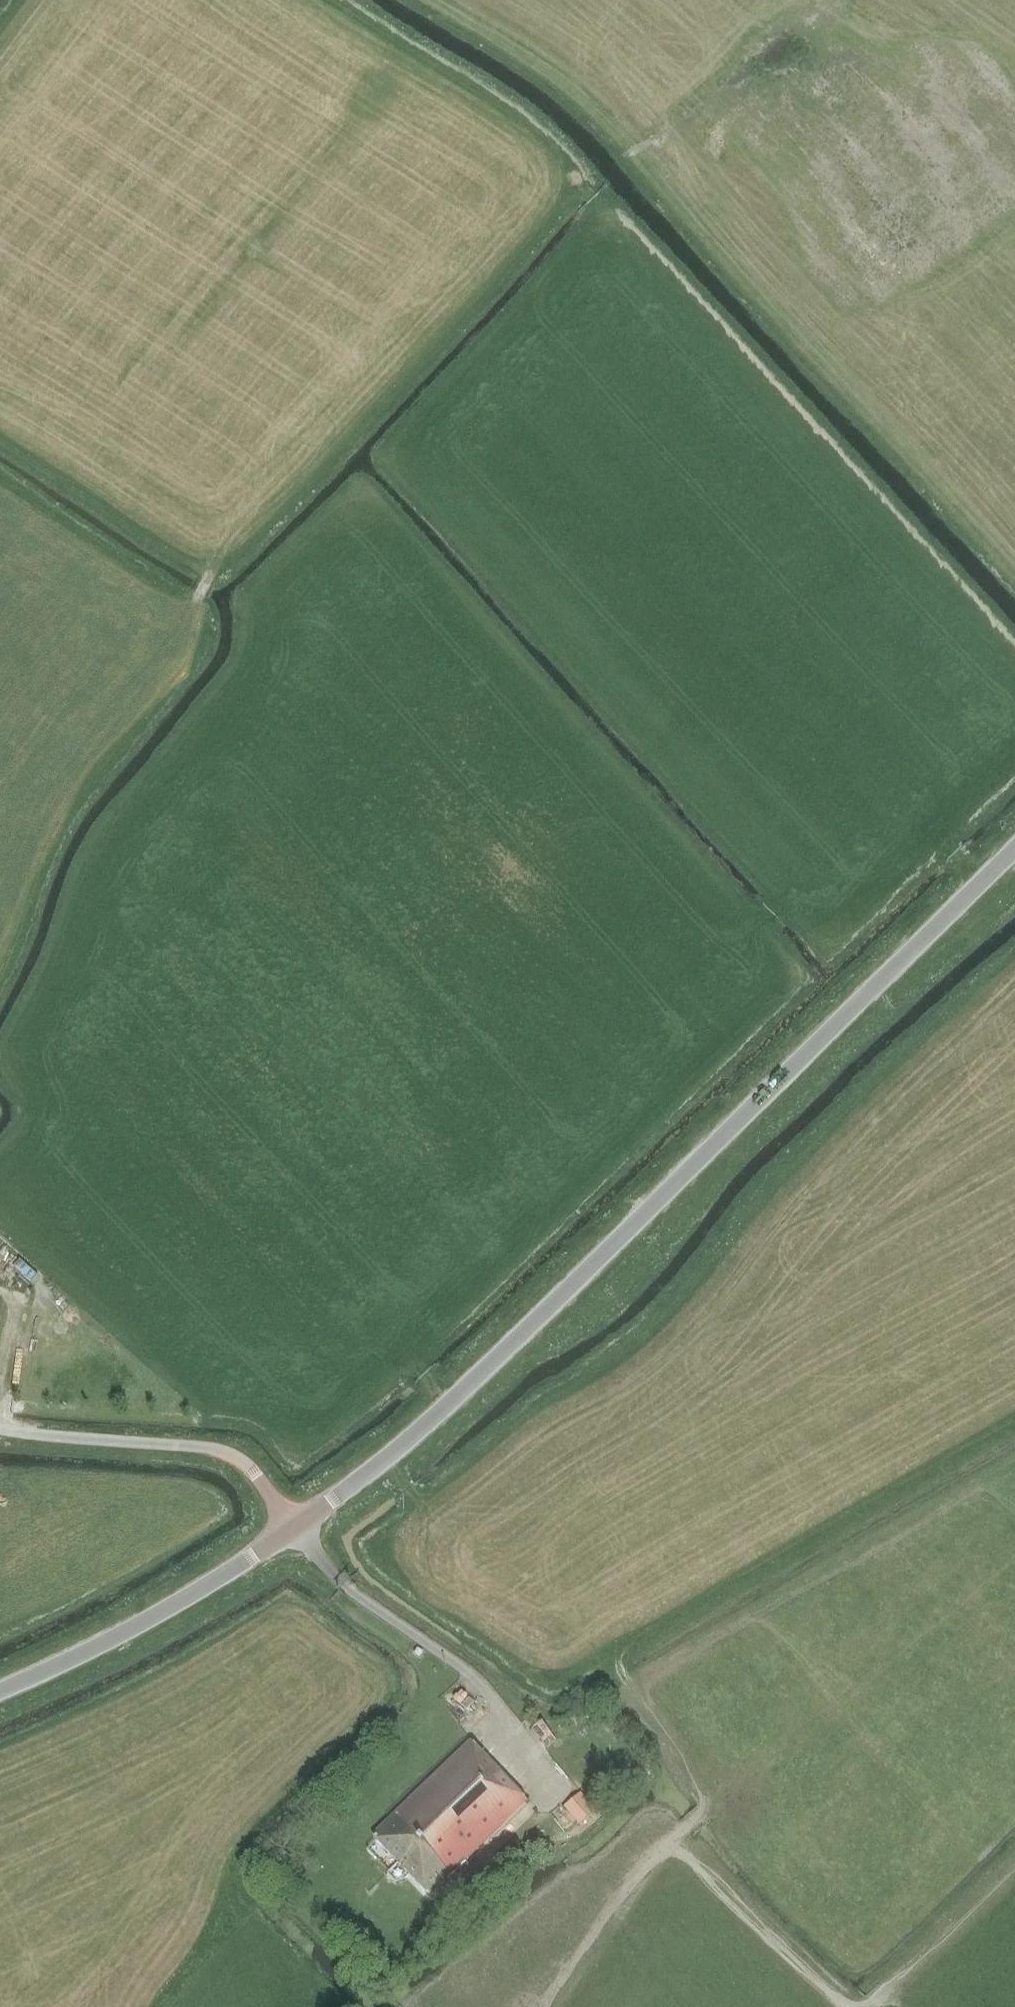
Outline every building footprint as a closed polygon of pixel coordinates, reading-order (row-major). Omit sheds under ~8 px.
[(18,1266),(35,1281),(50,1265),(33,1250),(18,1266)] [(373,1835),(376,1838),(427,1892),(430,1895),(530,1799),(471,1741),(373,1835)] [(585,1827),(603,1810),(584,1790),(567,1807),(585,1827)]
